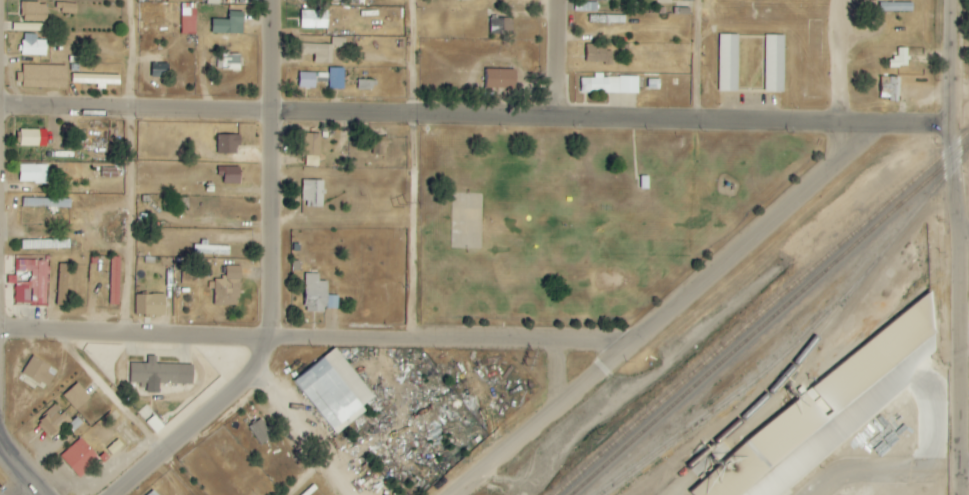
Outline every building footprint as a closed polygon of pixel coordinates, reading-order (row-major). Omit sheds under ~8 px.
[(598,3),(575,2),(575,12),(598,12),(598,3)] [(21,22),(47,22),(47,3),(22,3),(21,22)] [(913,12),(913,3),(880,3),(880,12),(913,12)] [(197,9),(182,9),(182,35),(196,35),(197,9)] [(328,11),(301,10),(301,28),(328,29),(328,11)] [(243,35),(244,12),(229,12),(229,20),(213,20),(212,34),(243,35)] [(513,19),(491,18),(490,36),(504,37),(504,32),(512,32),(513,19)] [(47,40),(37,40),(37,34),(22,34),(21,55),(46,56),(47,40)] [(739,35),(720,35),(719,91),(738,92),(739,35)] [(785,36),(766,35),(765,92),(784,93),(785,36)] [(586,63),(611,63),(611,45),(587,44),(586,63)] [(889,68),(905,68),(904,49),(898,49),(898,58),(888,58),(889,68)] [(240,71),(240,54),(218,54),(218,70),(240,71)] [(169,64),(152,64),(152,77),(168,77),(169,64)] [(66,89),(67,66),(23,65),(22,88),(66,89)] [(345,69),(329,69),(329,90),(344,90),(345,69)] [(516,70),(486,69),(486,90),(516,90),(516,70)] [(298,88),(316,89),(316,82),(327,82),(327,74),(299,73),(298,88)] [(638,77),(603,77),(603,73),(594,73),(594,78),(581,79),(581,94),(639,93),(638,77)] [(120,76),(72,74),(72,84),(97,85),(97,89),(106,90),(106,85),(120,85),(120,76)] [(899,77),(880,77),(880,99),(898,100),(899,77)] [(373,81),(358,80),(358,90),(372,90),(373,81)] [(20,147),(46,147),(47,130),(20,130),(20,147)] [(304,167),(320,167),(321,135),(305,134),(304,167)] [(218,154),(240,154),(240,136),(218,135),(218,154)] [(386,143),(374,142),(373,155),(385,155),(386,143)] [(48,165),(19,165),(19,184),(48,183),(48,165)] [(241,168),(219,167),(218,177),(224,177),(224,185),(240,185),(241,168)] [(302,205),(324,206),(324,181),(303,180),(302,205)] [(70,200),(23,199),(22,207),(70,209),(70,200)] [(70,240),(21,241),(21,250),(70,250),(70,240)] [(120,257),(111,257),(110,306),(119,306),(120,257)] [(46,306),(48,261),(16,261),(16,272),(31,273),(31,283),(16,283),(15,305),(46,306)] [(69,265),(59,264),(57,306),(67,307),(69,265)] [(214,307),(240,307),(240,267),(226,267),(226,279),(215,279),(214,307)] [(319,274),(304,274),(305,313),(327,313),(327,282),(319,282),(319,274)] [(136,295),(136,316),(165,315),(165,295),(136,295)] [(693,494),(778,494),(904,392),(877,395),(886,387),(871,389),(889,374),(892,378),(892,370),(914,352),(910,348),(910,338),(914,338),(921,332),(925,337),(936,336),(933,302),(928,295),(898,320),(898,326),(889,327),(743,445),(744,455),(731,466),(720,467),(692,490),(693,494)] [(374,397),(336,348),(294,381),(336,435),(366,411),(363,406),(374,397)] [(131,363),(131,383),(144,383),(144,390),(159,391),(159,383),(193,384),(193,364),(156,364),(156,356),(147,356),(147,363),(131,363)] [(57,369),(31,357),(20,381),(36,389),(39,383),(49,387),(57,369)] [(76,411),(91,397),(77,383),(63,396),(76,411)] [(50,437),(70,419),(56,404),(36,423),(50,437)] [(260,444),(272,437),(261,419),(250,426),(260,444)] [(60,457),(80,478),(100,459),(81,438),(60,457)]
